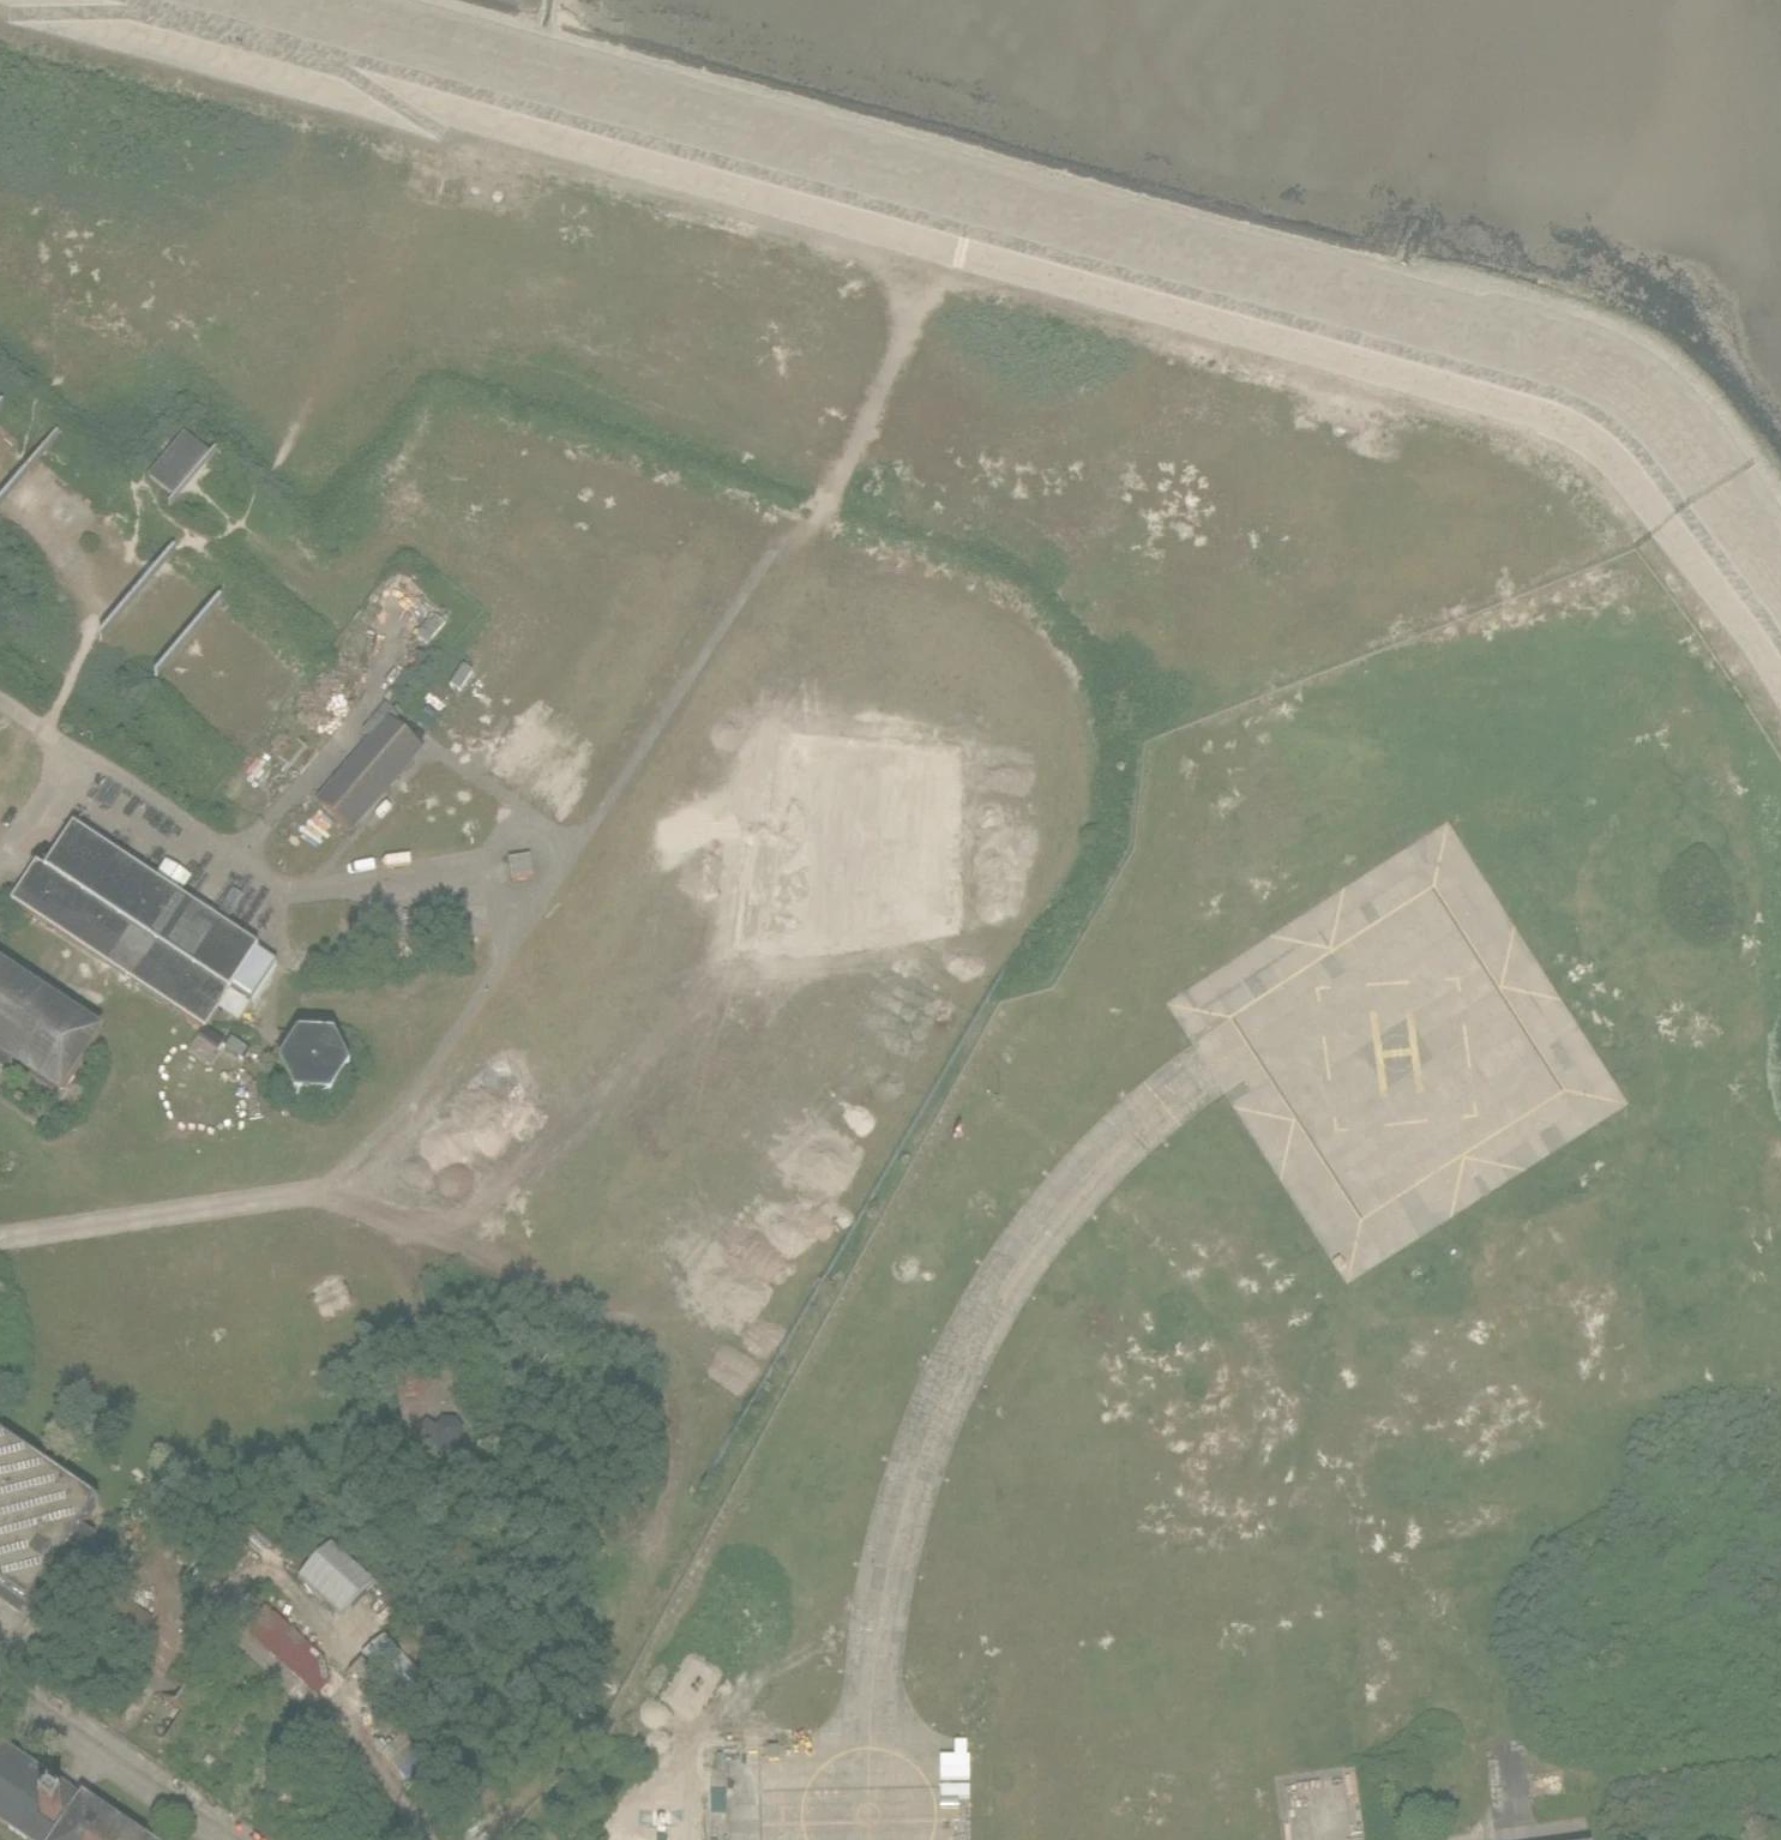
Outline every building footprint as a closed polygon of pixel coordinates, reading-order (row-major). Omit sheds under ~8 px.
[(152,479),(176,500),(218,452),(194,431),(152,479)] [(165,672),(230,602),(210,584),(145,654),(165,672)] [(424,749),(388,719),(317,803),(353,833),(424,749)] [(234,986),(235,983),(261,946),(262,943),(209,908),(183,890),(157,873),(111,843),(77,820),(49,863),(41,857),(36,865),(16,895),(209,1023),(234,986)] [(519,856),(522,876),(540,874),(538,853),(519,856)] [(194,874),(168,857),(157,873),(183,890),(194,874)] [(280,959),(261,946),(235,983),(255,996),(280,959)] [(0,957),(0,1047),(5,1050),(65,1089),(106,1026),(0,957)] [(338,1034),(303,1033),(285,1062),(301,1093),(336,1094),(355,1065),(338,1034)] [(466,1420),(454,1417),(444,1423),(441,1434),(447,1444),(458,1447),(468,1442),(471,1430),(466,1420)] [(0,1435),(0,1583),(31,1604),(100,1504),(0,1435)] [(248,1630),(320,1694),(331,1681),(328,1659),(269,1606),(248,1630)] [(83,1794),(0,1740),(0,1821),(29,1839),(52,1839),(83,1794)] [(52,1839),(157,1839),(84,1792),(83,1794),(52,1839)]
